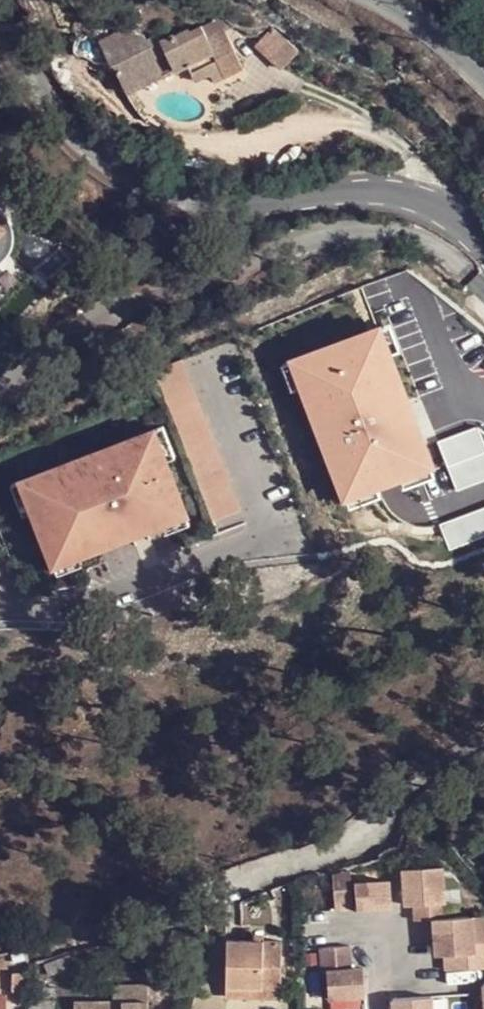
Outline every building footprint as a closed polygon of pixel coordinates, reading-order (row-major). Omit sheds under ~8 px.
[(214,19),(222,13),(213,2),(151,52),(95,49),(99,71),(115,87),(119,86),(138,106),(162,83),(189,59),(203,73),(212,66),(217,70),(240,49),(214,19)] [(254,43),(279,69),(296,53),(270,27),(254,43)] [(29,240),(31,230),(15,228),(13,239),(29,240)] [(378,325),(287,360),(343,505),(434,470),(378,325)] [(169,427),(159,431),(170,461),(180,457),(169,427)] [(83,460),(26,482),(38,511),(59,565),(83,556),(114,544),(110,533),(133,524),(135,530),(148,525),(150,530),(166,524),(191,515),(170,461),(159,431),(118,447),(120,451),(107,455),(110,463),(87,471),(83,460)] [(38,511),(26,482),(16,486),(28,515),(38,511)] [(195,524),(191,515),(166,524),(170,534),(195,524)] [(110,533),(114,544),(150,530),(148,525),(135,530),(133,524),(110,533)] [(83,556),(59,565),(62,575),(87,566),(83,556)] [(435,918),(446,919),(443,866),(404,868),(407,904),(416,903),(417,920),(435,918)] [(350,868),(333,873),(333,878),(351,877),(350,868)] [(351,877),(333,878),(335,908),(353,907),(351,877)] [(390,880),(356,882),(357,907),(392,905),(390,880)] [(474,917),(475,940),(483,940),(483,916),(474,917)] [(483,968),(483,940),(475,940),(474,917),(446,919),(435,918),(437,955),(446,954),(447,970),(483,968)] [(227,939),(226,986),(281,987),(282,939),(227,939)] [(351,946),(322,948),(324,970),(329,970),(331,997),(367,995),(365,969),(352,970),(351,946)] [(66,952),(43,958),(49,975),(71,968),(66,952)] [(146,976),(112,979),(112,997),(75,999),(75,1008),(148,1008),(146,976)] [(281,987),(226,986),(226,996),(281,999),(281,987)] [(433,996),(394,999),(395,1008),(434,1008),(433,996)]
